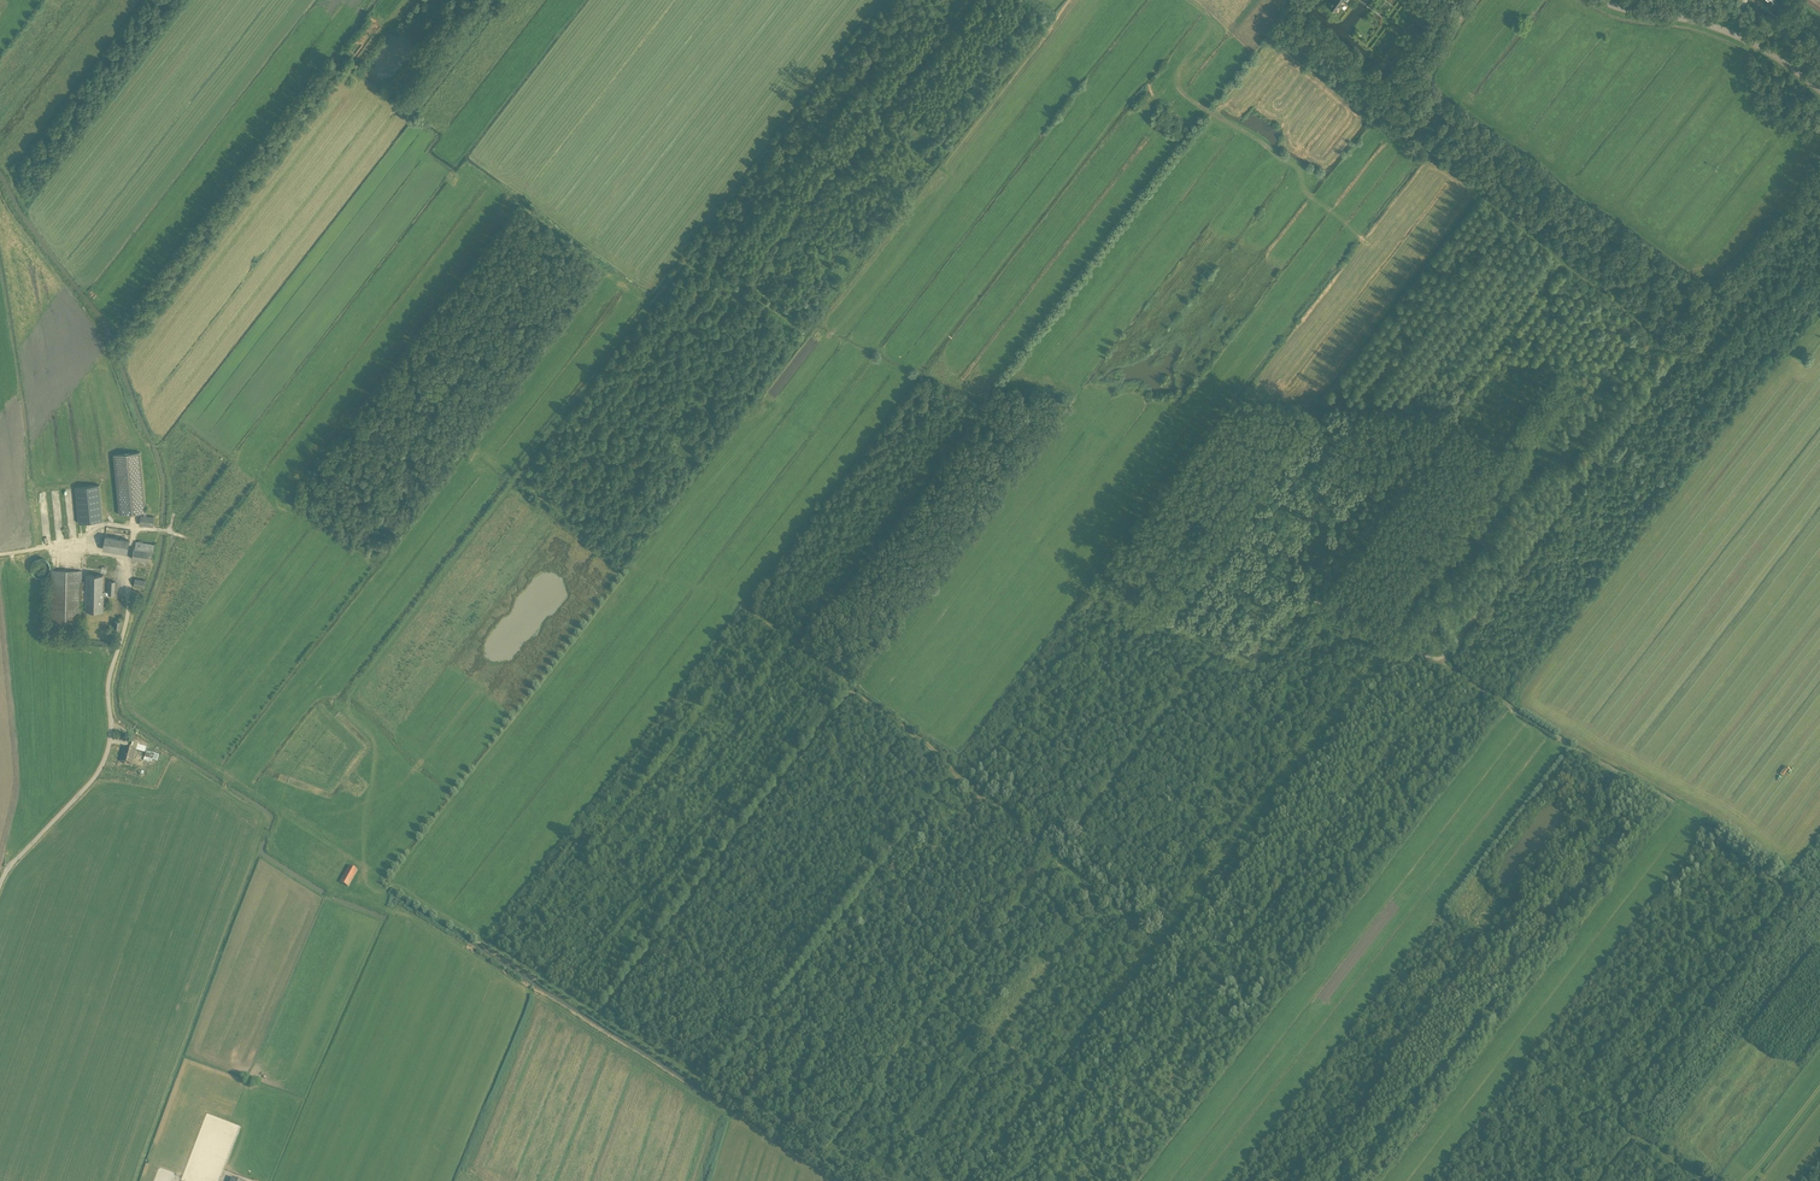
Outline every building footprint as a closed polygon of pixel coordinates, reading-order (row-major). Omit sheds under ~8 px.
[(1329,7),(1336,12),(1345,0),(1334,0),(1329,7)] [(140,452),(113,455),(119,515),(146,512),(140,452)] [(79,523),(103,521),(100,484),(75,487),(79,523)] [(140,515),(140,526),(154,526),(154,516),(140,515)] [(95,535),(94,547),(125,549),(126,536),(95,535)] [(152,562),(155,544),(136,541),(135,547),(134,546),(132,559),(152,562)] [(82,581),(82,570),(54,570),(53,621),(80,621),(81,599),(85,599),(86,581),(82,581)] [(134,579),(134,587),(145,587),(145,579),(134,579)] [(85,602),(85,611),(104,611),(104,603),(101,603),(101,593),(88,593),(88,602),(85,602)] [(132,765),(136,749),(125,746),(121,762),(132,765)] [(150,759),(150,758),(149,761),(151,762),(152,759),(157,761),(159,755),(154,753),(152,752),(151,755),(150,759)] [(349,865),(340,882),(348,887),(358,870),(349,865)]
